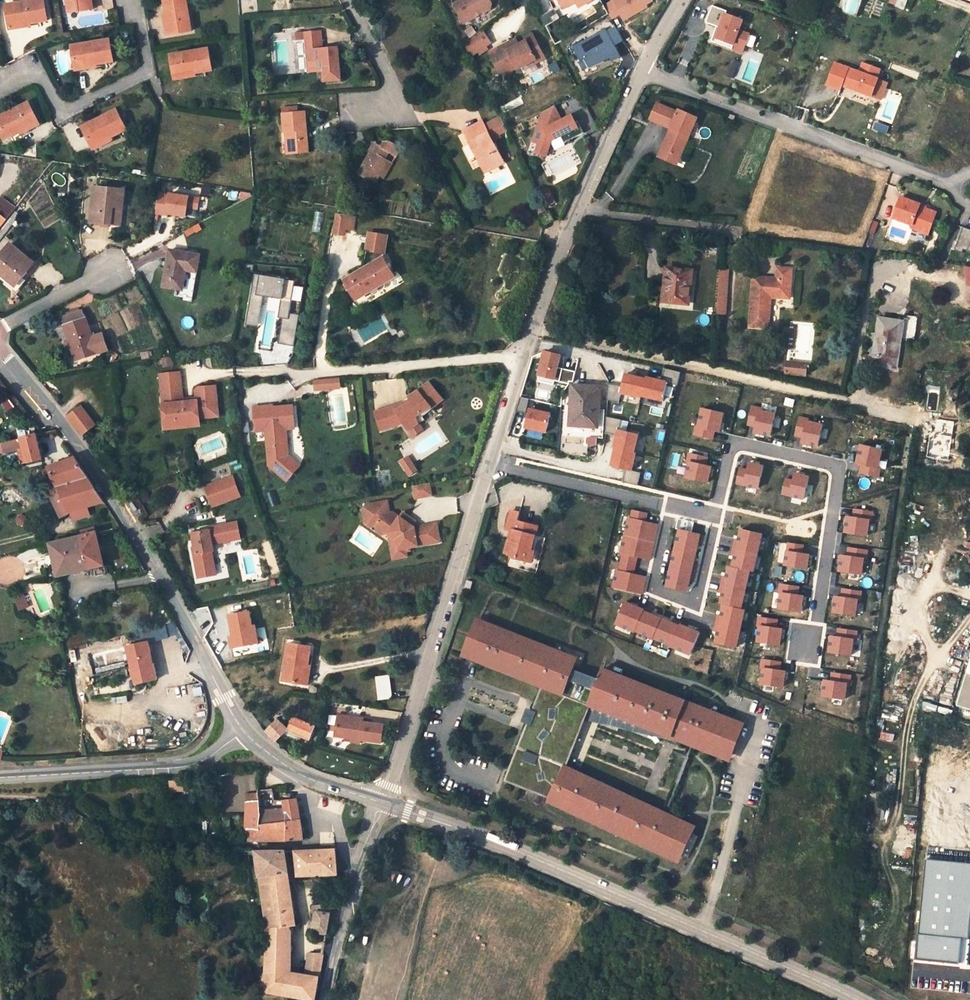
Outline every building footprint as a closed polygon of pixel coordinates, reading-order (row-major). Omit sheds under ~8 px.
[(42,19),(39,0),(20,0),(0,3),(3,22),(24,19),(24,22),(42,19)] [(85,6),(84,0),(64,0),(66,9),(85,6)] [(164,15),(167,15),(170,36),(188,33),(184,0),(163,0),(164,15)] [(445,5),(455,24),(480,11),(475,2),(479,0),(455,0),(445,5)] [(556,13),(559,11),(577,0),(548,0),(556,13)] [(559,11),(563,17),(591,0),(590,0),(583,0),(579,2),(578,0),(577,0),(559,11)] [(609,13),(602,0),(593,5),(601,18),(609,13)] [(602,0),(609,13),(614,22),(634,10),(632,8),(642,2),(640,0),(602,0)] [(703,35),(725,43),(726,38),(733,41),(737,39),(741,28),(731,24),(735,14),(718,8),(719,5),(706,0),(704,0),(698,16),(709,20),(712,22),(711,26),(707,25),(703,35)] [(534,19),(538,28),(550,22),(546,13),(534,19)] [(170,36),(167,15),(164,15),(160,16),(163,37),(170,36)] [(24,19),(3,22),(4,28),(24,25),(24,22),(24,19)] [(606,27),(597,32),(605,46),(614,41),(606,27)] [(460,39),(465,35),(461,29),(456,33),(460,39)] [(595,29),(562,49),(569,61),(573,59),(579,69),(597,58),(599,61),(610,54),(605,46),(597,32),(595,29)] [(336,81),(333,47),(317,49),(315,31),(290,34),(291,43),(300,42),(303,74),(317,73),(318,83),(336,81)] [(482,43),(474,31),(466,36),(467,37),(468,38),(463,42),(470,51),(482,43)] [(73,61),(93,57),(93,59),(111,56),(107,35),(69,42),(73,61)] [(515,41),(516,44),(510,47),(499,53),(496,47),(479,56),(487,70),(493,67),(495,71),(505,66),(507,71),(508,72),(526,63),(527,65),(536,60),(523,37),(515,41)] [(496,47),(499,53),(510,47),(507,41),(496,47)] [(303,74),(300,42),(291,43),(294,75),(303,74)] [(462,56),(470,51),(463,42),(458,45),(456,42),(454,44),(462,56)] [(192,73),(209,70),(206,48),(168,55),(172,74),(191,71),(192,73)] [(94,63),(93,59),(93,57),(73,61),(74,67),(94,63)] [(826,57),(818,80),(831,85),(833,80),(862,91),(872,64),(853,57),(850,65),(826,57)] [(493,67),(487,70),(492,79),(507,71),(505,66),(495,71),(493,67)] [(191,71),(172,74),(173,80),(192,76),(192,73),(191,71)] [(674,154),(691,113),(673,106),(672,108),(651,99),(645,113),(663,121),(662,123),(667,125),(665,128),(663,127),(655,146),(674,154)] [(37,123),(28,105),(0,117),(0,136),(3,141),(19,134),(18,131),(37,123)] [(112,108),(77,124),(85,141),(103,132),(105,134),(121,127),(112,108)] [(277,116),(279,132),(285,132),(286,136),(284,136),(285,155),(304,154),(300,113),(293,114),(292,108),(283,109),(283,115),(277,116)] [(535,114),(522,147),(527,149),(524,156),(534,160),(544,145),(554,140),(556,143),(574,134),(571,128),(569,129),(563,117),(553,122),(547,108),(535,114)] [(498,134),(491,121),(477,128),(475,124),(456,134),(478,177),(497,166),(485,143),(491,140),(490,138),(498,134)] [(39,128),(37,123),(18,131),(19,134),(21,137),(39,128)] [(105,134),(103,132),(85,141),(88,147),(107,138),(105,134)] [(354,175),(371,184),(377,175),(375,174),(382,162),(379,160),(384,152),(391,156),(395,148),(384,141),(378,142),(376,147),(368,144),(364,152),(366,153),(354,175)] [(671,160),(674,154),(655,146),(653,152),(671,160)] [(381,177),(388,165),(382,162),(375,174),(377,175),(381,177)] [(118,205),(120,191),(89,188),(86,224),(104,226),(107,204),(118,205)] [(891,190),(883,213),(903,220),(902,222),(919,228),(927,206),(911,200),(911,198),(891,190)] [(116,227),(118,205),(107,204),(104,226),(116,227)] [(348,231),(350,219),(333,216),(331,228),(341,230),(348,231)] [(544,226),(539,216),(530,221),(535,232),(544,226)] [(945,244),(953,247),(954,244),(969,249),(969,222),(968,221),(966,225),(954,221),(945,244)] [(340,236),(341,230),(331,228),(330,235),(340,236)] [(382,238),(364,234),(358,263),(361,264),(359,269),(357,271),(338,281),(348,301),(388,279),(377,259),(382,238)] [(28,266),(18,258),(19,257),(5,245),(0,252),(0,278),(11,287),(28,266)] [(158,288),(179,292),(182,272),(192,274),(195,256),(164,251),(158,288)] [(657,260),(653,295),(678,298),(681,263),(657,260)] [(765,270),(742,269),(738,319),(756,320),(759,291),(779,292),(781,261),(766,260),(765,270)] [(715,307),(718,261),(710,261),(707,306),(715,307)] [(969,267),(969,264),(955,262),(954,268),(956,281),(960,280),(959,269),(969,267)] [(969,267),(959,269),(960,280),(964,301),(969,300),(969,267)] [(901,334),(905,311),(892,310),(891,317),(867,314),(862,350),(861,358),(885,361),(886,353),(883,353),(885,335),(889,335),(889,332),(901,334)] [(87,340),(78,312),(58,319),(61,327),(59,328),(71,364),(104,353),(98,336),(87,340)] [(538,344),(531,373),(546,378),(547,373),(562,377),(562,374),(566,375),(568,365),(555,362),(554,367),(549,366),(551,360),(554,348),(538,344)] [(796,355),(776,353),(775,364),(795,366),(796,355)] [(658,360),(654,374),(659,375),(669,378),(673,364),(658,360)] [(615,380),(614,386),(634,391),(635,390),(638,373),(618,368),(615,380)] [(639,370),(638,373),(635,390),(653,395),(659,375),(654,374),(639,370)] [(211,419),(209,390),(192,391),(189,394),(190,403),(176,404),(174,375),(154,376),(157,422),(170,421),(170,428),(193,426),(192,421),(211,419)] [(615,380),(601,377),(600,393),(611,396),(614,386),(615,380)] [(593,381),(565,379),(562,418),(590,420),(593,381)] [(327,390),(327,380),(310,382),(311,391),(327,390)] [(334,380),(327,380),(327,390),(335,389),(334,380)] [(393,408),(371,415),(376,434),(400,427),(404,435),(415,429),(421,425),(419,421),(429,414),(440,405),(426,387),(415,396),(406,401),(407,405),(401,410),(398,407),(393,408)] [(522,391),(513,388),(508,403),(517,406),(518,406),(520,400),(522,391)] [(543,406),(523,401),(520,410),(518,419),(538,425),(543,406)] [(88,427),(74,408),(61,419),(74,437),(88,427)] [(267,408),(247,410),(248,430),(259,429),(259,433),(262,468),(280,483),(293,468),(279,456),(279,445),(276,445),(275,432),(288,431),(287,409),(272,410),(273,416),(268,416),(267,410),(267,408)] [(615,414),(598,409),(597,426),(609,429),(612,423),(615,414)] [(170,421),(157,422),(158,431),(193,428),(193,426),(170,428),(170,421)] [(631,428),(612,423),(609,429),(606,441),(608,442),(627,446),(631,428)] [(419,435),(415,429),(404,435),(408,441),(419,435)] [(0,443),(0,454),(15,451),(19,465),(37,461),(30,436),(0,443)] [(627,446),(608,442),(603,460),(619,463),(624,465),(629,447),(627,446)] [(68,460),(41,469),(42,471),(32,475),(43,498),(53,494),(62,515),(98,505),(92,495),(80,478),(68,460)] [(403,463),(395,467),(404,481),(411,477),(403,463)] [(624,465),(619,463),(615,476),(630,480),(633,467),(624,465)] [(226,478),(198,489),(206,509),(234,498),(226,478)] [(421,490),(411,492),(412,501),(423,499),(421,490)] [(62,515),(53,494),(43,498),(52,519),(62,515)] [(133,501),(129,504),(134,512),(138,510),(133,501)] [(381,516),(379,504),(357,507),(354,512),(356,525),(362,530),(367,529),(367,534),(373,539),(379,538),(380,544),(387,543),(389,554),(392,556),(397,555),(398,555),(400,552),(402,551),(402,550),(405,550),(405,551),(431,546),(428,529),(411,532),(409,534),(402,529),(397,525),(400,520),(394,516),(391,520),(384,515),(381,516)] [(496,521),(502,522),(496,544),(503,546),(503,544),(509,545),(508,551),(522,555),(524,545),(521,544),(527,520),(507,514),(510,506),(501,504),(496,521)] [(623,505),(622,514),(619,513),(612,549),(614,549),(610,566),(608,565),(604,583),(633,589),(637,571),(625,569),(629,552),(640,554),(647,519),(637,517),(639,508),(623,505)] [(406,524),(400,520),(397,525),(402,529),(406,524)] [(230,523),(210,527),(210,529),(202,531),(184,534),(187,547),(188,554),(186,555),(190,576),(195,578),(203,576),(207,573),(203,552),(206,552),(205,545),(233,540),(230,523)] [(730,524),(722,562),(718,561),(710,600),(712,600),(704,637),(727,642),(735,605),(733,604),(741,566),(744,567),(752,529),(730,524)] [(691,529),(669,525),(658,581),(679,586),(691,529)] [(75,538),(83,573),(98,570),(89,534),(75,538)] [(48,567),(51,580),(83,573),(75,538),(42,546),(45,557),(48,567)] [(398,560),(397,555),(392,556),(389,554),(387,543),(380,544),(383,563),(398,560)] [(36,559),(38,570),(48,567),(45,557),(36,559)] [(460,587),(463,578),(458,576),(455,585),(460,587)] [(779,585),(779,610),(802,610),(803,595),(798,595),(798,586),(779,585)] [(857,616),(861,591),(843,589),(841,597),(836,596),(833,612),(857,616)] [(635,604),(616,596),(606,619),(626,627),(626,626),(662,641),(661,642),(681,650),(690,626),(671,619),(670,620),(635,605),(635,604)] [(17,597),(8,601),(14,614),(22,610),(17,597)] [(227,614),(231,636),(227,636),(230,649),(258,643),(255,625),(251,626),(248,611),(227,614)] [(462,654),(476,617),(467,614),(454,651),(462,654)] [(726,712),(635,678),(634,682),(627,679),(628,675),(594,662),(590,674),(564,664),(568,652),(501,627),(500,631),(492,628),(494,624),(476,617),(462,654),(534,681),(499,775),(543,792),(541,796),(575,810),(577,806),(583,809),(581,814),(663,850),(665,846),(673,850),(685,822),(677,819),(679,814),(662,807),(659,811),(653,808),(655,804),(557,760),(575,712),(577,707),(655,729),(655,727),(682,737),(686,738),(712,748),(714,744),(722,747),(726,737),(718,734),(720,726),(729,730),(733,719),(724,716),(726,712)] [(759,621),(756,642),(780,645),(783,624),(759,621)] [(142,642),(167,636),(165,627),(140,633),(142,642)] [(283,681),(302,684),(306,665),(308,666),(311,646),(289,643),(283,681)] [(142,645),(120,650),(128,688),(151,683),(142,645)] [(302,684),(310,685),(314,648),(311,646),(308,666),(306,665),(302,684)] [(780,670),(781,661),(761,660),(760,684),(784,685),(785,670),(780,670)] [(380,699),(393,698),(391,675),(377,676),(380,699)] [(957,706),(969,710),(969,676),(965,675),(957,706)] [(194,688),(195,707),(203,707),(202,687),(194,688)] [(655,729),(577,707),(575,712),(654,730),(655,729)] [(722,752),(736,715),(726,712),(724,716),(733,719),(729,730),(720,726),(718,734),(726,737),(722,747),(714,744),(712,748),(722,752)] [(357,716),(340,714),(337,735),(345,736),(353,737),(353,741),(361,742),(361,740),(382,742),(386,724),(365,721),(365,720),(357,718),(357,716)] [(305,730),(301,728),(291,723),(285,721),(280,734),(270,724),(258,735),(267,746),(276,738),(291,745),(293,740),(302,745),(308,732),(305,730)] [(168,781),(168,792),(182,792),(182,781),(168,781)] [(261,808),(271,807),(269,789),(259,789),(261,808)] [(289,804),(271,807),(272,816),(254,818),(253,810),(237,811),(238,825),(238,835),(240,835),(250,835),(250,829),(293,823),(291,814),(289,804)] [(672,854),(688,819),(679,814),(677,819),(685,822),(673,850),(665,846),(663,850),(672,854)] [(250,835),(240,835),(240,844),(280,844),(296,844),(294,831),(293,823),(250,829),(250,835)] [(292,856),(293,871),(294,881),(333,880),(331,855),(292,856)] [(287,901),(283,872),(282,856),(251,857),(259,916),(270,914),(271,903),(287,901)] [(292,856),(282,856),(283,872),(293,871),(292,856)] [(969,918),(969,864),(925,860),(916,959),(959,963),(961,937),(968,937),(969,918)] [(261,934),(286,931),(291,930),(287,901),(271,903),(270,914),(259,916),(261,934)] [(312,922),(312,924),(323,926),(327,910),(310,912),(309,919),(310,919),(310,921),(312,922)] [(312,924),(310,933),(321,936),(323,926),(312,924)] [(286,931),(261,934),(262,936),(261,972),(283,973),(286,931)] [(303,955),(299,974),(313,975),(317,957),(303,955)] [(260,974),(259,996),(300,999),(308,999),(311,989),(313,975),(299,974),(283,973),(261,972),(260,974)]
